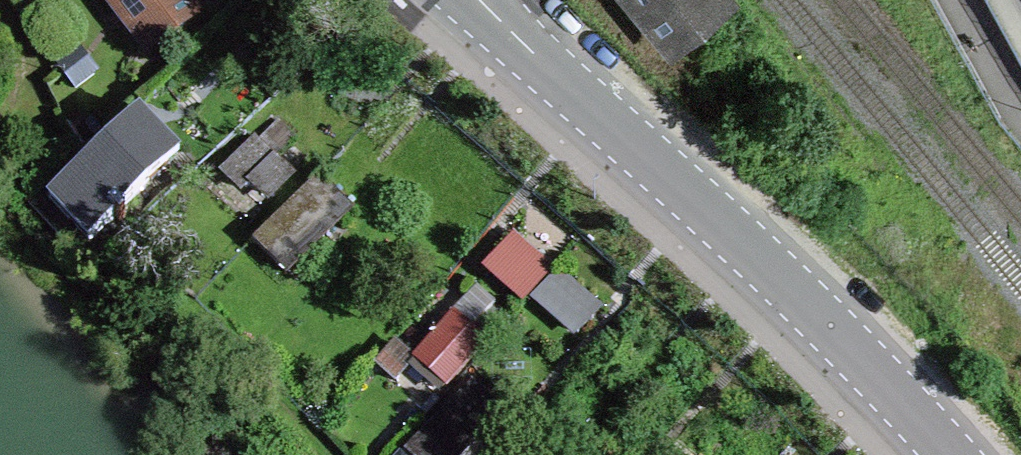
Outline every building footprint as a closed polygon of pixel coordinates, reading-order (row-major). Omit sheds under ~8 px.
[(149,51),(204,8),(198,0),(109,0),(149,51)] [(670,43),(721,0),(634,0),(670,43)] [(95,75),(77,51),(59,65),(78,88),(95,75)] [(140,112),(48,200),(89,243),(116,217),(120,222),(126,216),(121,211),(180,154),(140,112)] [(266,169),(276,159),(258,141),(248,151),(266,169)] [(245,148),(223,171),(244,191),(254,180),(271,196),(292,175),(276,159),(266,169),(248,151),(245,148)] [(354,208),(320,173),(267,226),(301,260),(354,208)] [(301,260),(267,226),(251,241),(285,275),(301,260)] [(556,269),(515,235),(480,277),(522,311),(556,269)] [(572,344),(604,307),(559,268),(527,306),(572,344)] [(466,301),(415,360),(448,389),(499,330),(466,301)] [(427,429),(454,454),(464,454),(503,411),(470,382),(427,429)] [(427,429),(405,453),(408,454),(454,454),(427,429)]
